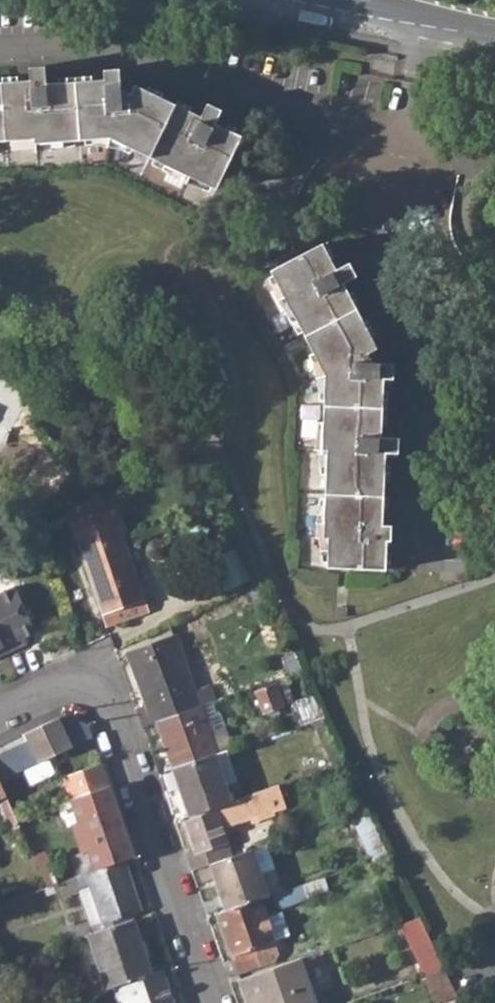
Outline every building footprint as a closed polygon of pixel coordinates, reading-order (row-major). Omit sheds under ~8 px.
[(34,139),(35,143),(109,138),(216,190),(241,137),(215,124),(221,110),(207,104),(201,117),(134,85),(129,94),(121,90),(119,69),(103,70),(104,79),(47,84),(45,67),(29,68),(29,80),(0,83),(0,141),(34,139)] [(394,363),(372,362),(368,353),(377,348),(343,284),(356,277),(348,262),(335,269),(322,243),(270,270),(324,375),(321,450),(326,450),(323,538),(327,539),(327,568),(385,570),(386,541),(390,541),(391,525),(382,525),(385,452),(397,454),(398,438),(381,437),(384,379),(393,379),(394,363)] [(111,504),(69,518),(82,553),(123,538),(111,504)] [(123,538),(129,558),(139,555),(132,535),(123,538)] [(129,558),(123,538),(82,553),(106,625),(148,611),(129,558)] [(211,563),(224,591),(246,580),(233,552),(211,563)] [(0,592),(0,640),(3,647),(6,653),(26,644),(23,637),(36,632),(14,586),(0,592)] [(264,586),(249,589),(257,607),(271,601),(264,586)] [(156,721),(199,706),(194,691),(174,635),(127,652),(141,691),(150,687),(155,702),(146,705),(152,723),(156,721)] [(290,675),(302,670),(300,665),(294,651),(282,657),(290,675)] [(214,684),(220,699),(227,696),(221,681),(214,684)] [(275,684),(255,692),(263,714),(283,706),(275,684)] [(194,691),(199,706),(213,701),(208,686),(194,691)] [(141,691),(146,705),(155,702),(150,687),(141,691)] [(293,705),(300,725),(313,720),(323,716),(315,696),(293,705)] [(199,706),(156,721),(172,769),(213,754),(216,753),(199,706)] [(313,720),(317,730),(328,725),(323,716),(313,720)] [(0,754),(0,763),(6,775),(23,768),(51,755),(67,748),(57,728),(0,754)] [(213,754),(172,769),(189,816),(214,807),(231,801),(213,754)] [(23,768),(27,776),(55,763),(51,755),(23,768)] [(71,798),(109,785),(102,763),(64,776),(71,798)] [(19,825),(0,782),(0,803),(11,828),(19,825)] [(109,785),(71,798),(95,869),(124,860),(129,858),(123,842),(128,841),(109,785)] [(253,822),(285,809),(277,785),(231,801),(214,807),(215,809),(185,821),(195,850),(185,853),(191,870),(210,864),(233,856),(221,827),(218,818),(249,809),(251,817),(253,822)] [(218,818),(221,827),(251,817),(249,809),(218,818)] [(367,809),(350,815),(372,862),(389,855),(367,809)] [(233,856),(210,864),(226,910),(260,898),(262,898),(269,895),(252,849),(233,856)] [(131,913),(141,910),(124,860),(95,869),(86,873),(55,884),(57,889),(59,897),(91,888),(105,929),(133,920),(131,913)] [(302,885),(306,897),(329,890),(324,877),(302,885)] [(45,887),(47,893),(57,889),(55,884),(45,887)] [(302,885),(272,894),(276,907),(306,897),(302,885)] [(226,910),(217,914),(237,973),(274,960),(278,953),(260,898),(226,910)] [(289,934),(282,912),(272,915),(279,937),(289,934)] [(402,922),(425,975),(444,968),(421,916),(402,922)] [(105,929),(88,935),(107,989),(115,986),(123,983),(152,973),(133,920),(105,929)] [(59,930),(63,943),(79,938),(74,924),(59,930)] [(1,950),(5,963),(15,960),(11,947),(1,950)] [(239,979),(248,1002),(325,1002),(321,992),(315,994),(302,957),(239,979)] [(425,975),(435,1002),(457,995),(444,968),(425,975)] [(123,983),(130,1002),(173,1002),(161,969),(152,973),(123,983)] [(121,1002),(130,1002),(123,983),(115,986),(121,1002)]
